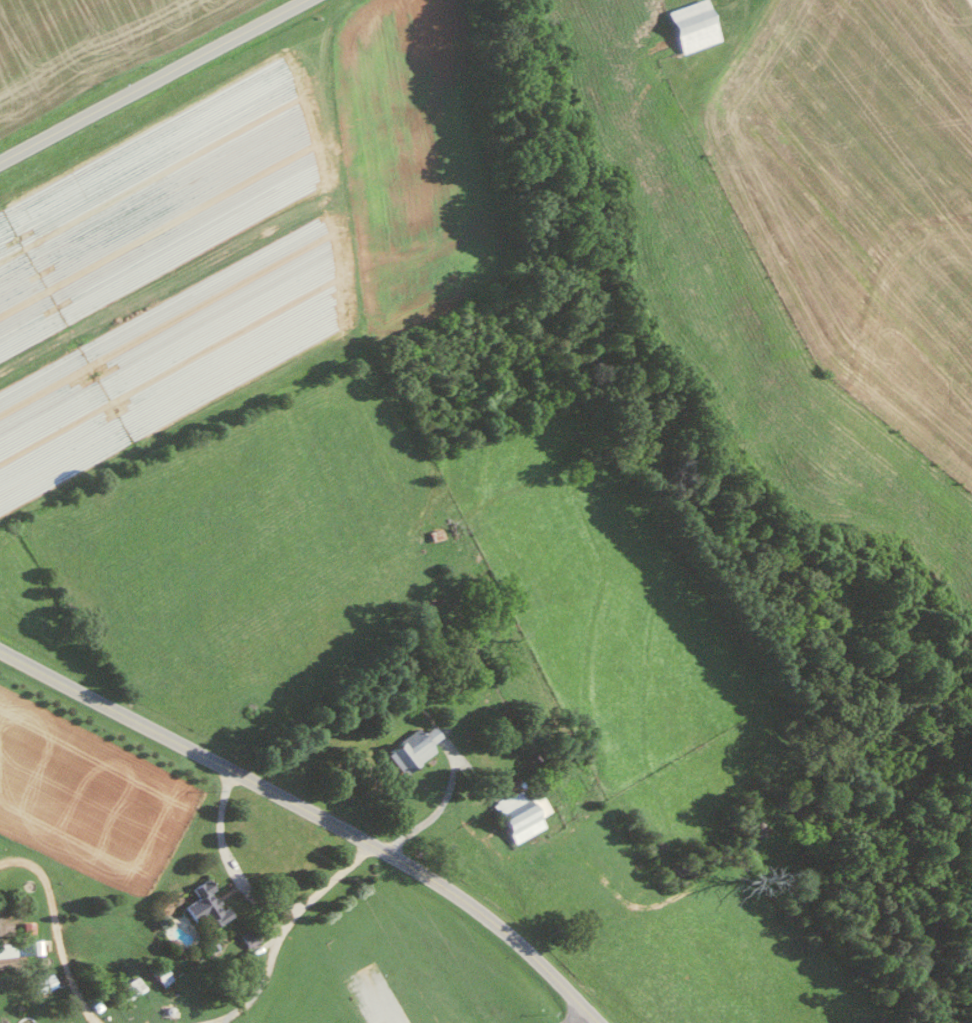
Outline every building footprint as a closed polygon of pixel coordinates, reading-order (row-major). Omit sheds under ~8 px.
[(717,40),(704,0),(694,0),(664,9),(678,52),(717,40)] [(421,730),(427,742),(438,737),(432,725),(421,730)] [(432,750),(414,727),(381,752),(398,775),(432,750)] [(542,828),(536,815),(546,810),(537,791),(525,797),(520,788),(490,803),(509,843),(542,828)] [(189,887),(195,898),(181,905),(189,920),(202,913),(210,927),(229,916),(223,906),(219,909),(209,891),(212,889),(205,877),(189,887)] [(171,978),(155,961),(146,969),(161,986),(171,978)] [(35,994),(54,985),(48,973),(29,981),(35,994)] [(110,991),(117,1004),(143,989),(136,976),(110,991)]
